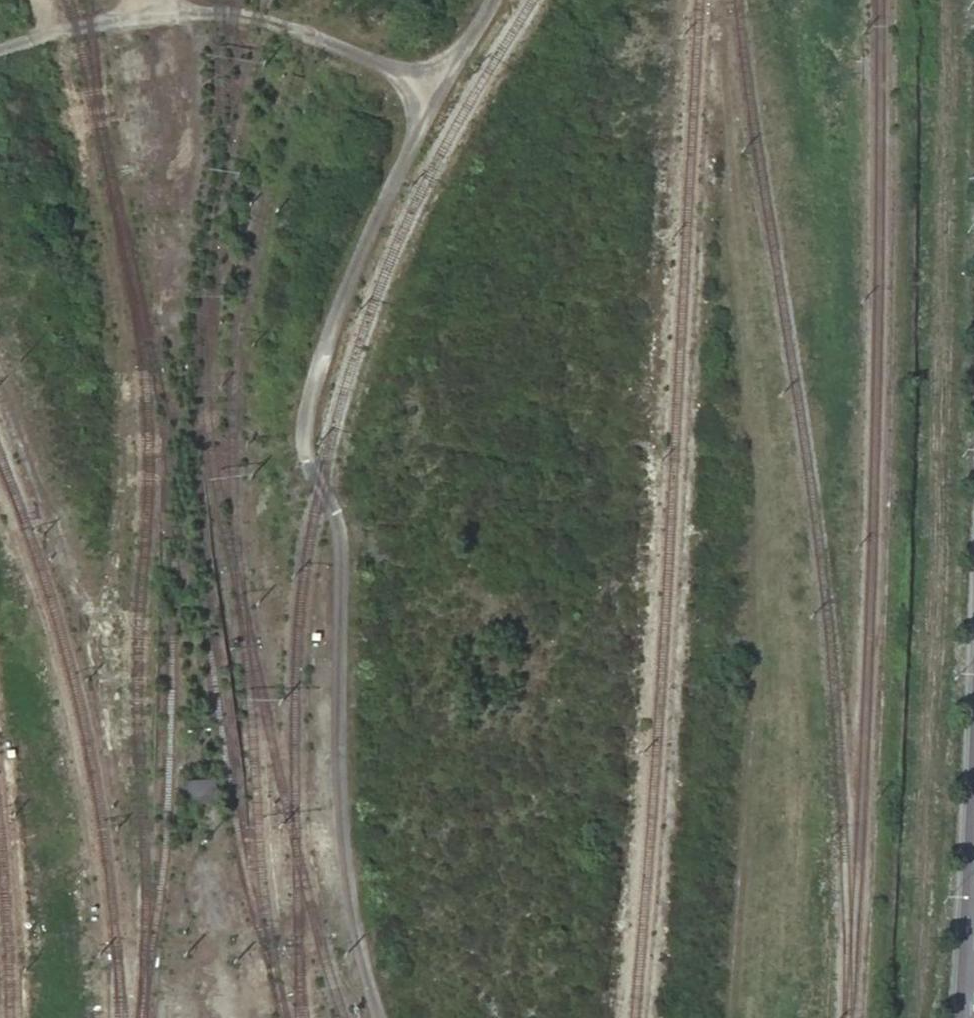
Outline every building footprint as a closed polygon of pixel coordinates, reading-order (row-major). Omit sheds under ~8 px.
[(215,806),(213,782),(180,783),(182,808),(215,806)]
